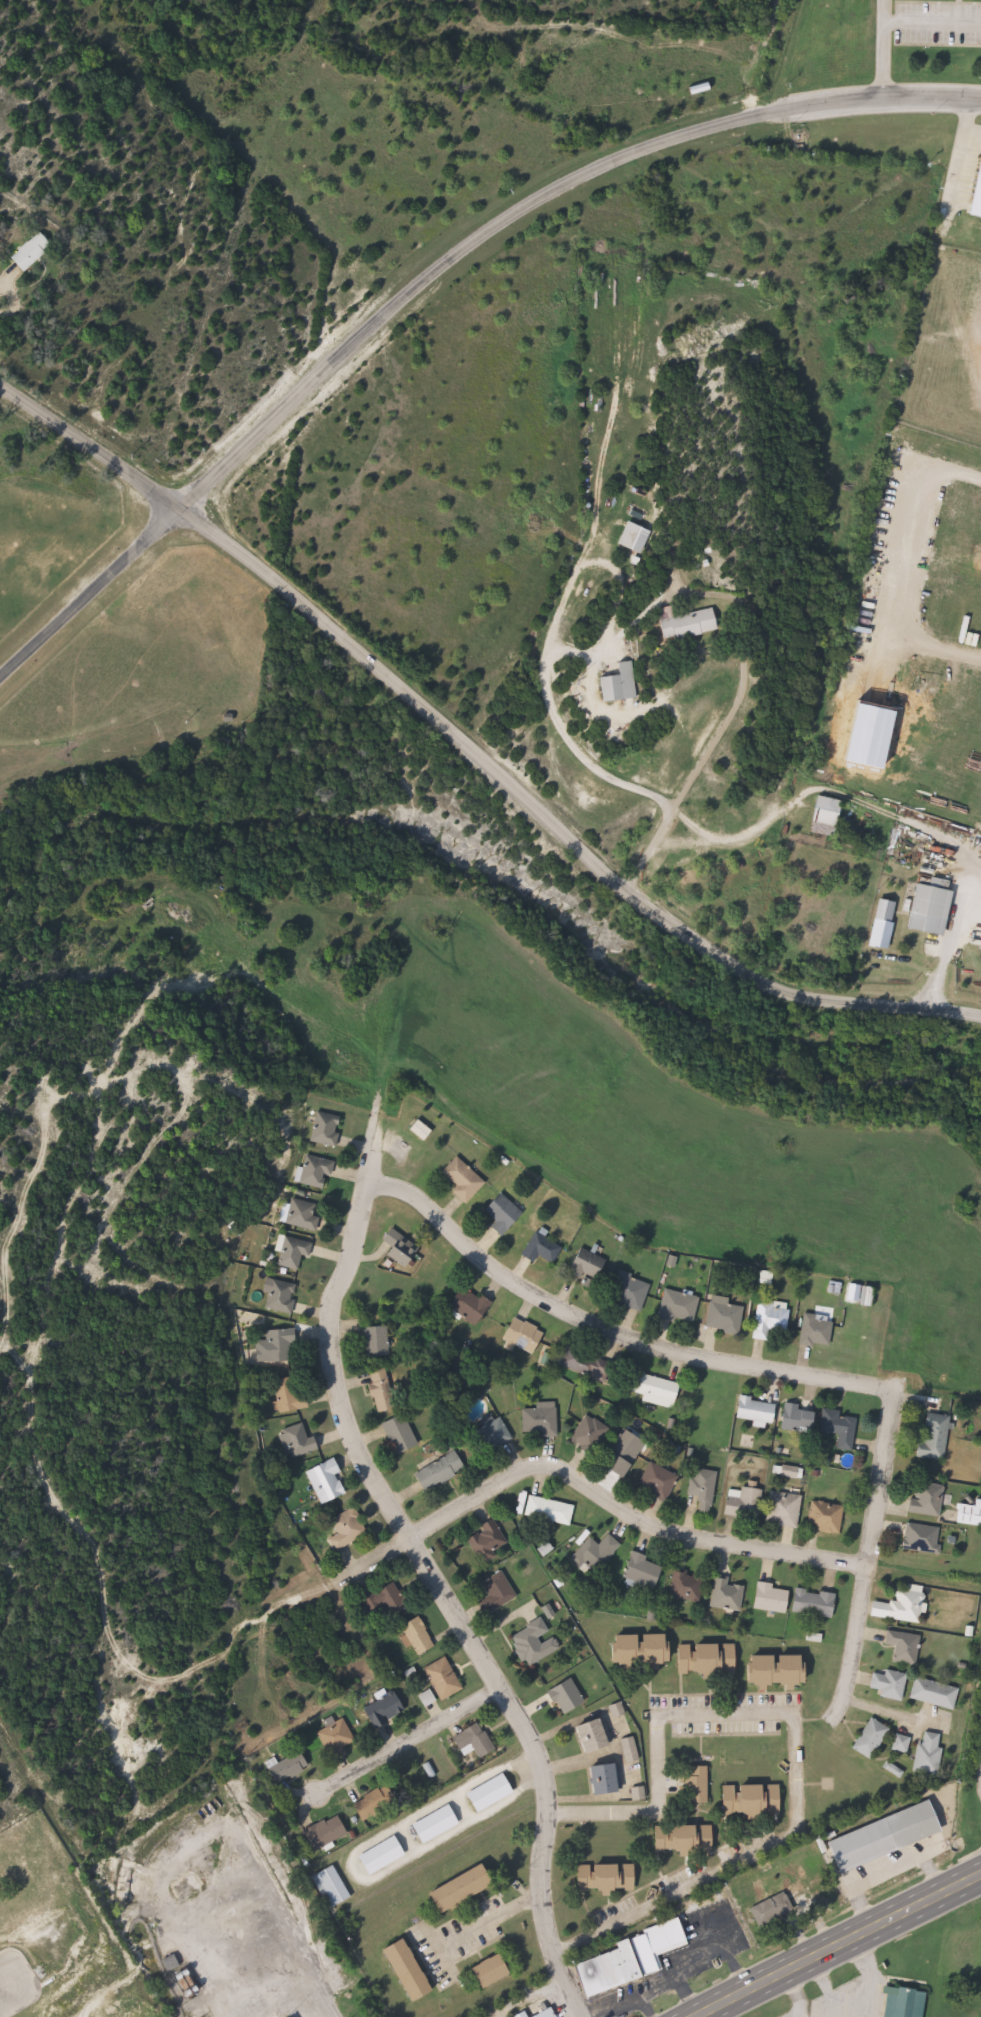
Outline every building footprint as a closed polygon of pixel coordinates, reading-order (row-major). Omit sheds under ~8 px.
[(15,258),(43,231),(57,245),(29,272),(15,258)] [(627,544),(637,521),(661,531),(651,554),(627,544)] [(729,607),(734,629),(679,641),(672,609),(688,606),(690,615),(729,607)] [(647,698),(614,701),(611,677),(632,675),(630,662),(643,661),(647,698)] [(838,836),(821,833),(822,827),(814,826),(820,796),(845,801),(838,836)] [(920,884),(958,890),(950,935),(913,930),(920,884)] [(901,903),(892,949),(873,946),(882,899),(901,903)] [(313,1143),(317,1112),(343,1116),(339,1146),(313,1143)] [(434,1132),(426,1141),(412,1129),(420,1120),(434,1132)] [(300,1181),(310,1154),(336,1163),(326,1191),(300,1181)] [(454,1192),(459,1187),(444,1173),(458,1157),(488,1183),(469,1205),(454,1192)] [(526,1214),(504,1236),(493,1225),(497,1221),(486,1211),(504,1193),(526,1214)] [(319,1232),(286,1224),(292,1198),(319,1204),(317,1216),(322,1217),(319,1232)] [(422,1255),(406,1271),(388,1253),(393,1248),(384,1239),(395,1228),(422,1255)] [(555,1264),(541,1255),(536,1264),(523,1256),(539,1230),(566,1247),(555,1264)] [(310,1257),(304,1256),(301,1270),(280,1265),(286,1237),(314,1243),(310,1257)] [(570,1271),(583,1248),(610,1262),(598,1286),(570,1271)] [(642,1313),(609,1300),(621,1271),(654,1284),(642,1313)] [(266,1308),(276,1279),(299,1287),(289,1316),(266,1308)] [(702,1297),(696,1327),(660,1319),(666,1290),(702,1297)] [(746,1308),(741,1336),(706,1329),(712,1301),(746,1308)] [(789,1332),(772,1329),(770,1342),(755,1339),(761,1303),(793,1309),(789,1332)] [(802,1346),(805,1315),(835,1317),(833,1348),(802,1346)] [(505,1339),(516,1318),(547,1334),(535,1355),(505,1339)] [(390,1357),(366,1357),(366,1328),(390,1328),(390,1357)] [(294,1330),(294,1363),(268,1363),(268,1330),(294,1330)] [(557,1362),(566,1346),(614,1372),(606,1388),(557,1362)] [(380,1414),(369,1374),(388,1369),(399,1409),(380,1414)] [(644,1402),(646,1396),(632,1393),(636,1374),(683,1384),(677,1410),(644,1402)] [(298,1396),(310,1394),(312,1409),(280,1414),(275,1382),(295,1379),(298,1396)] [(777,1425),(739,1419),(743,1398),(780,1404),(777,1425)] [(558,1438),(544,1438),(544,1434),(524,1434),(524,1410),(537,1410),(537,1404),(558,1404),(558,1438)] [(817,1434),(783,1428),(788,1405),(821,1412),(817,1434)] [(825,1412),(860,1416),(856,1451),(841,1450),(842,1435),(823,1433),(825,1412)] [(940,1460),(910,1458),(914,1413),(943,1416),(940,1460)] [(398,1456),(383,1425),(407,1414),(421,1445),(398,1456)] [(593,1456),(570,1442),(588,1415),(610,1429),(593,1456)] [(472,1429),(494,1419),(495,1422),(503,1418),(514,1440),(484,1455),(472,1429)] [(316,1451),(289,1460),(280,1432),(308,1423),(316,1451)] [(630,1479),(605,1468),(622,1429),(647,1440),(630,1479)] [(468,1468),(426,1493),(415,1475),(457,1450),(468,1468)] [(322,1505),(309,1471),(338,1460),(343,1474),(341,1474),(349,1496),(322,1505)] [(681,1477),(667,1502),(638,1487),(652,1462),(681,1477)] [(720,1472),(712,1513),(699,1510),(701,1498),(690,1496),(695,1468),(720,1472)] [(938,1485),(934,1516),(903,1512),(907,1481),(938,1485)] [(765,1491),(761,1521),(728,1516),(732,1486),(765,1491)] [(804,1496),(800,1528),(768,1524),(772,1492),(804,1496)] [(526,1516),(531,1496),(576,1506),(572,1526),(526,1516)] [(968,1507),(969,1499),(979,1501),(975,1526),(950,1522),(952,1505),(968,1507)] [(845,1533),(810,1532),(811,1502),(846,1504),(845,1533)] [(332,1521),(355,1507),(370,1534),(338,1552),(330,1539),(340,1534),(332,1521)] [(468,1538),(497,1520),(513,1545),(483,1563),(468,1538)] [(935,1527),(932,1553),(897,1549),(901,1522),(935,1527)] [(591,1537),(601,1546),(612,1535),(624,1546),(595,1577),(573,1557),(591,1537)] [(624,1577),(635,1551),(667,1565),(656,1591),(624,1577)] [(706,1576),(702,1602),(671,1597),(675,1571),(706,1576)] [(480,1602),(491,1597),(484,1582),(506,1572),(519,1600),(486,1615),(480,1602)] [(731,1584),(747,1587),(743,1612),(712,1607),(717,1576),(733,1579),(731,1584)] [(363,1599),(397,1583),(409,1610),(393,1618),(388,1608),(371,1616),(363,1599)] [(757,1609),(760,1584),(793,1588),(790,1613),(757,1609)] [(863,1617),(865,1600),(891,1604),(893,1589),(902,1590),(903,1585),(919,1587),(914,1623),(863,1617)] [(795,1613),(799,1589),(839,1595),(835,1619),(795,1613)] [(438,1646),(421,1657),(402,1626),(420,1616),(438,1646)] [(547,1620),(561,1652),(526,1667),(512,1635),(547,1620)] [(912,1667),(878,1662),(882,1631),(916,1636),(912,1667)] [(679,1675),(679,1666),(618,1666),(618,1636),(674,1636),(674,1645),(740,1645),(740,1675),(679,1675)] [(444,1702),(426,1670),(448,1657),(466,1689),(444,1702)] [(810,1657),(810,1689),(750,1688),(750,1657),(810,1657)] [(875,1697),(876,1690),(865,1688),(868,1673),(879,1676),(880,1670),(901,1674),(896,1701),(875,1697)] [(590,1702),(567,1719),(549,1695),(572,1678),(590,1702)] [(904,1699),(910,1678),(954,1688),(949,1710),(904,1699)] [(376,1729),(371,1715),(405,1701),(411,1715),(376,1729)] [(865,1760),(847,1748),(866,1718),(884,1730),(865,1760)] [(319,1733),(345,1719),(357,1744),(332,1758),(319,1733)] [(474,1747),(464,1754),(455,1739),(480,1722),(499,1750),(483,1761),(474,1747)] [(588,1757),(578,1728),(596,1722),(606,1750),(588,1757)] [(909,1771),(917,1731),(940,1736),(931,1776),(909,1771)] [(901,1753),(887,1749),(891,1734),(905,1738),(901,1753)] [(312,1770),(278,1785),(270,1767),(304,1752),(312,1770)] [(615,1795),(595,1797),(592,1768),(612,1766),(615,1795)] [(710,1768),(710,1804),(688,1804),(688,1768),(710,1768)] [(516,1792),(480,1814),(469,1796),(506,1774),(516,1792)] [(402,1805),(367,1824),(355,1804),(390,1784),(402,1805)] [(725,1786),(784,1786),(784,1816),(725,1816),(725,1786)] [(935,1834),(831,1874),(819,1842),(922,1801),(935,1834)] [(415,1825),(453,1807),(462,1825),(424,1844),(415,1825)] [(316,1853),(305,1833),(339,1815),(350,1834),(316,1853)] [(659,1854),(658,1827),(716,1826),(717,1853),(659,1854)] [(408,1855),(372,1876),(361,1858),(398,1837),(408,1855)] [(581,1864),(639,1864),(639,1890),(581,1890),(581,1864)] [(334,1910),(314,1879),(334,1866),(354,1897),(334,1910)] [(443,1913),(433,1892),(491,1866),(500,1887),(443,1913)] [(754,1908),(789,1893),(797,1912),(762,1927),(754,1908)] [(580,1964),(624,1950),(621,1940),(683,1920),(690,1944),(659,1954),(665,1972),(590,1996),(580,1964)] [(392,1947),(413,1938),(437,1993),(416,2002),(392,1947)] [(517,1973),(490,1988),(478,1968),(505,1952),(517,1973)] [(168,1971),(164,1960),(178,1956),(181,1967),(168,1971)] [(920,1993),(917,2016),(877,2016),(881,1987),(920,1993)] [(555,2007),(560,2016),(537,2016),(555,2007)]
